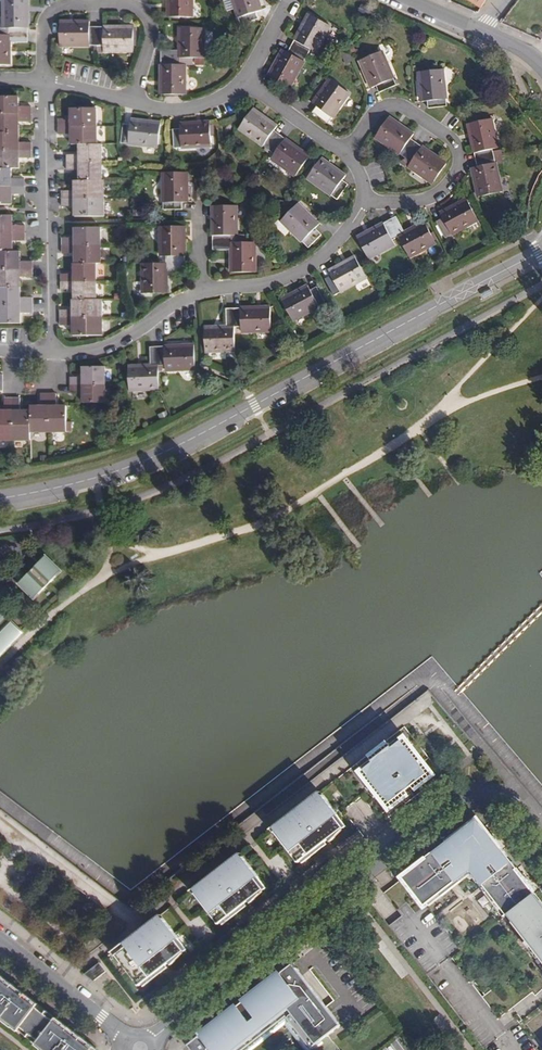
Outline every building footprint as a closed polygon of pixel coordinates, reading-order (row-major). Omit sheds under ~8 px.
[(27,36),(26,0),(3,0),(3,29),(8,29),(8,36),(27,36)] [(168,17),(192,18),(193,0),(168,0),(168,17)] [(258,0),(232,0),(241,25),(259,19),(257,13),(261,11),(258,0)] [(308,56),(313,58),(330,27),(310,15),(292,47),(308,56)] [(96,46),(97,28),(89,28),(89,22),(60,22),(60,46),(96,46)] [(133,28),(97,28),(96,46),(96,52),(133,51),(133,28)] [(161,58),(193,59),(203,59),(204,28),(179,28),(179,51),(161,51),(161,58)] [(27,36),(8,36),(0,36),(0,66),(9,65),(8,42),(27,42),(27,36)] [(290,88),(308,56),(292,47),(288,53),(283,51),(269,77),(290,88)] [(398,86),(383,52),(361,61),(373,89),(378,87),(381,93),(398,86)] [(194,64),(193,59),(161,58),(162,95),(185,95),(185,65),(194,64)] [(448,107),(444,70),(420,73),(424,102),(429,102),(429,109),(448,107)] [(351,94),(331,80),(314,105),(318,108),(314,114),(328,125),(351,94)] [(30,116),(30,108),(17,108),(17,98),(0,98),(0,116),(30,116)] [(58,121),(58,129),(96,129),(96,110),(70,110),(70,120),(58,121)] [(239,130),(269,151),(280,136),(275,132),(278,128),(253,110),(239,130)] [(18,134),(17,124),(30,123),(30,116),(0,116),(0,134),(18,134)] [(407,159),(417,145),(411,140),(414,135),(390,119),(377,138),(407,159)] [(469,124),(477,161),(495,157),(494,150),(499,149),(493,120),(469,124)] [(161,124),(132,121),(131,126),(124,126),(121,144),(157,148),(161,124)] [(211,147),(210,123),(180,125),(180,131),(172,132),(174,150),(211,147)] [(71,147),(78,147),(97,147),(96,129),(58,129),(58,136),(70,136),(71,147)] [(31,152),(30,144),(18,144),(18,134),(0,134),(0,152),(31,152)] [(280,136),(269,151),(274,155),(271,160),(296,177),(310,158),(280,136)] [(448,166),(417,145),(407,159),(413,163),(410,168),(434,185),(448,166)] [(66,158),(66,166),(100,166),(100,147),(97,147),(78,147),(78,158),(66,158)] [(11,170),(18,170),(18,160),(31,159),(31,152),(0,152),(0,170),(11,170)] [(495,157),(477,161),(478,167),(472,169),(479,198),(502,193),(495,157)] [(346,178),(322,160),(308,180),(338,201),(349,187),(343,183),(346,178)] [(100,166),(66,166),(66,174),(78,174),(78,183),(101,183),(100,166)] [(23,188),(23,180),(11,180),(11,170),(0,170),(0,188),(23,188)] [(188,204),(186,174),(163,174),(163,211),(182,211),(182,204),(188,204)] [(101,183),(78,183),(73,183),(73,194),(61,194),(61,201),(103,201),(103,183),(101,183)] [(11,205),(11,196),(23,196),(23,188),(0,188),(0,205),(11,205)] [(103,201),(61,201),(61,209),(73,209),(73,218),(103,218),(103,201)] [(479,222),(468,202),(442,216),(445,220),(438,224),(447,240),(479,222)] [(320,226),(299,206),(282,222),(308,248),(322,235),(316,229),(320,226)] [(212,208),(213,245),(231,244),(231,237),(237,237),(236,208),(212,208)] [(23,235),(23,227),(11,227),(10,217),(0,217),(0,235),(23,235)] [(390,222),(399,240),(411,261),(437,246),(426,225),(406,236),(396,219),(390,222)] [(394,243),(399,240),(390,222),(358,240),(370,262),(396,247),(394,243)] [(166,259),(167,266),(185,265),(184,228),(160,229),(160,259),(166,259)] [(61,240),(61,248),(99,248),(99,229),(74,229),(74,240),(61,240)] [(11,253),(11,243),(23,242),(23,235),(0,235),(0,253),(11,253)] [(231,244),(213,245),(213,252),(230,252),(231,275),(256,274),(255,244),(231,244)] [(74,265),(95,265),(100,265),(99,248),(61,248),(61,256),(74,256),(74,265)] [(31,271),(31,263),(18,263),(18,253),(11,253),(0,253),(0,271),(31,271)] [(368,281),(356,260),(329,274),(332,279),(326,282),(335,298),(368,281)] [(60,276),(60,284),(95,284),(95,265),(74,265),(72,265),(73,275),(60,276)] [(185,265),(167,266),(143,266),(142,296),(167,295),(166,273),(185,272),(185,265)] [(19,289),(18,279),(32,278),(31,271),(0,271),(0,289),(19,289)] [(72,291),(73,302),(96,302),(95,284),(60,284),(60,292),(72,291)] [(311,293),(308,288),(282,302),(294,323),(326,306),(318,289),(311,293)] [(32,307),(32,299),(19,299),(19,289),(0,289),(0,308),(32,307)] [(59,313),(59,320),(102,320),(101,301),(96,302),(73,302),(71,302),(71,312),(59,313)] [(32,307),(0,308),(0,326),(19,326),(18,316),(32,316),(32,307)] [(233,311),(234,330),(241,330),(241,335),(271,334),(270,310),(233,311)] [(234,354),(234,330),(233,311),(226,311),(227,330),(204,331),(205,355),(234,354)] [(102,320),(59,320),(59,329),(71,328),(71,338),(102,338),(102,320)] [(157,350),(158,368),(165,368),(165,373),(195,372),(194,348),(157,350)] [(159,392),(158,368),(157,350),(150,350),(150,368),(128,369),(129,393),(159,392)] [(70,388),(104,388),(104,369),(81,370),(81,380),(70,381),(70,388)] [(105,405),(104,388),(70,388),(70,395),(82,396),(82,405),(105,405)] [(29,415),(29,435),(47,435),(47,397),(39,397),(39,410),(29,410),(29,415)] [(47,397),(47,435),(66,435),(65,409),(56,409),(55,397),(47,397)] [(11,443),(11,402),(3,402),(3,414),(0,414),(0,443),(11,443)] [(19,402),(11,402),(11,443),(29,443),(29,435),(29,415),(19,414),(19,402)] [(61,571),(46,556),(39,562),(38,563),(38,564),(39,565),(27,576),(26,575),(25,577),(18,584),(34,598),(61,571)] [(38,564),(38,563),(37,563),(34,565),(29,569),(25,577),(26,575),(27,576),(39,565),(38,564)] [(0,610),(0,624),(12,635),(0,647),(0,657),(23,633),(0,610)] [(12,635),(0,624),(0,647),(12,635)] [(401,740),(399,737),(391,745),(393,748),(401,740)] [(390,809),(393,807),(402,799),(421,784),(433,775),(404,738),(401,740),(393,748),(391,745),(389,743),(385,745),(373,755),(370,758),(371,759),(373,762),(364,770),(361,772),(390,809)] [(373,755),(385,745),(383,742),(371,752),(373,755)] [(373,762),(371,759),(362,767),(364,770),(373,762)] [(425,789),(421,784),(402,799),(406,803),(425,789)] [(322,795),(319,792),(309,800),(311,803),(322,795)] [(337,815),(322,795),(311,803),(309,800),(282,820),(285,824),(274,832),(286,847),(298,863),(301,861),(325,842),(328,839),(330,842),(343,830),(342,829),(344,828),(335,817),(337,815)] [(346,826),(337,815),(335,817),(344,828),(346,826)] [(507,914),(508,914),(532,895),(535,893),(507,858),(479,819),(410,872),(416,893),(426,905),(428,903),(440,894),(442,897),(452,889),(450,886),(451,884),(451,883),(454,881),(455,882),(456,882),(458,884),(462,881),(460,879),(467,873),(468,870),(475,871),(475,874),(481,880),(478,883),(481,887),(484,885),(485,886),(487,886),(489,888),(488,890),(488,891),(486,893),(494,903),(496,901),(507,914)] [(285,824),(282,820),(270,830),(273,833),(274,832),(285,824)] [(327,844),(325,842),(301,861),(303,863),(327,844)] [(243,856),(240,853),(229,861),(232,865),(243,856)] [(258,877),(243,856),(232,865),(229,861),(204,882),(206,885),(195,894),(206,908),(219,924),(221,922),(245,903),(249,901),(251,903),(264,892),(263,891),(264,890),(256,879),(258,877)] [(475,871),(468,870),(467,873),(460,879),(462,881),(471,874),(478,883),(481,880),(475,874),(475,871)] [(416,893),(410,872),(404,878),(416,893)] [(266,888),(258,877),(256,879),(264,890),(266,888)] [(455,882),(454,881),(451,883),(451,884),(450,886),(452,889),(458,884),(456,882),(455,882)] [(206,885),(204,882),(191,891),(193,895),(195,894),(206,885)] [(442,897),(440,894),(428,903),(430,906),(442,897)] [(538,902),(532,895),(508,914),(513,920),(524,935),(528,939),(539,955),(541,958),(541,908),(538,902)] [(507,914),(496,901),(494,903),(504,917),(507,914)] [(248,906),(245,903),(221,922),(224,925),(248,906)] [(164,918),(161,915),(150,923),(153,926),(164,918)] [(185,951),(179,944),(177,940),(179,938),(164,918),(153,926),(150,923),(124,943),(127,947),(116,955),(127,970),(139,985),(142,983),(166,965),(169,963),(172,965),(184,953),(183,952),(185,951)] [(524,935),(513,920),(511,922),(522,936),(524,935)] [(187,949),(186,948),(179,938),(177,940),(179,944),(185,951),(187,949)] [(528,939),(525,941),(537,956),(539,955),(528,939)] [(127,947),(124,943),(112,953),(114,956),(116,955),(127,947)] [(106,971),(99,962),(88,971),(95,980),(106,971)] [(168,967),(166,965),(142,983),(144,985),(168,967)] [(289,966),(258,990),(245,1000),(247,1002),(238,1010),(236,1007),(191,1041),(194,1045),(190,1048),(192,1049),(248,1049),(288,1019),(310,1047),(321,1039),(340,1025),(296,967),(292,970),(289,966)] [(95,980),(88,971),(85,973),(94,981),(95,980)] [(83,1037),(75,1030),(69,1026),(56,1016),(54,1019),(37,1006),(39,1004),(27,994),(21,989),(0,974),(0,1018),(1,1019),(2,1018),(4,1015),(7,1017),(5,1020),(19,1030),(19,1029),(21,1027),(39,1039),(37,1042),(36,1044),(44,1049),(52,1049),(54,1046),(57,1048),(56,1049),(71,1049),(83,1037)] [(29,992),(23,986),(21,989),(27,994),(29,992)] [(240,1003),(236,1007),(238,1010),(247,1002),(245,1000),(240,1003)] [(56,1016),(39,1004),(37,1006),(54,1019),(56,1016)] [(287,1025),(307,1049),(314,1049),(324,1043),(321,1039),(310,1047),(288,1019),(248,1049),(254,1049),(287,1025)] [(39,1039),(21,1027),(19,1029),(37,1042),(39,1039)] [(71,1049),(94,1049),(96,1047),(83,1037),(71,1049)]
